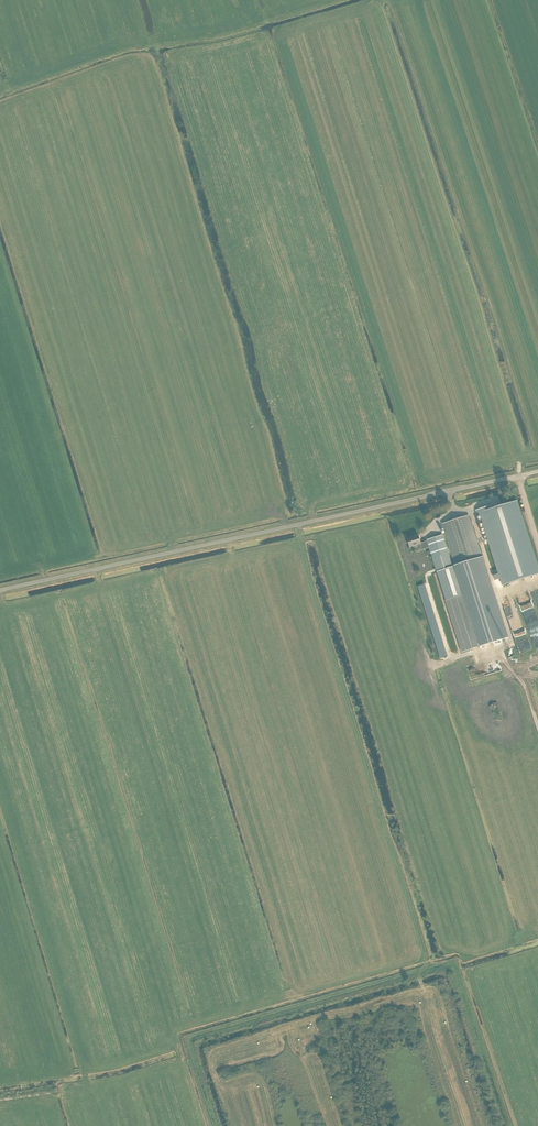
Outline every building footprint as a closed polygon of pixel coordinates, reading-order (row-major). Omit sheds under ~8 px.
[(491,505),(475,510),(477,516),(480,515),(503,585),(537,574),(537,569),(516,501),(492,509),(491,505)] [(460,583),(487,574),(469,515),(442,524),(460,583)] [(414,537),(413,534),(402,538),(404,544),(408,543),(409,547),(418,544),(420,550),(429,547),(462,652),(478,646),(442,535),(426,540),(426,541),(421,543),(418,536),(414,537)]
